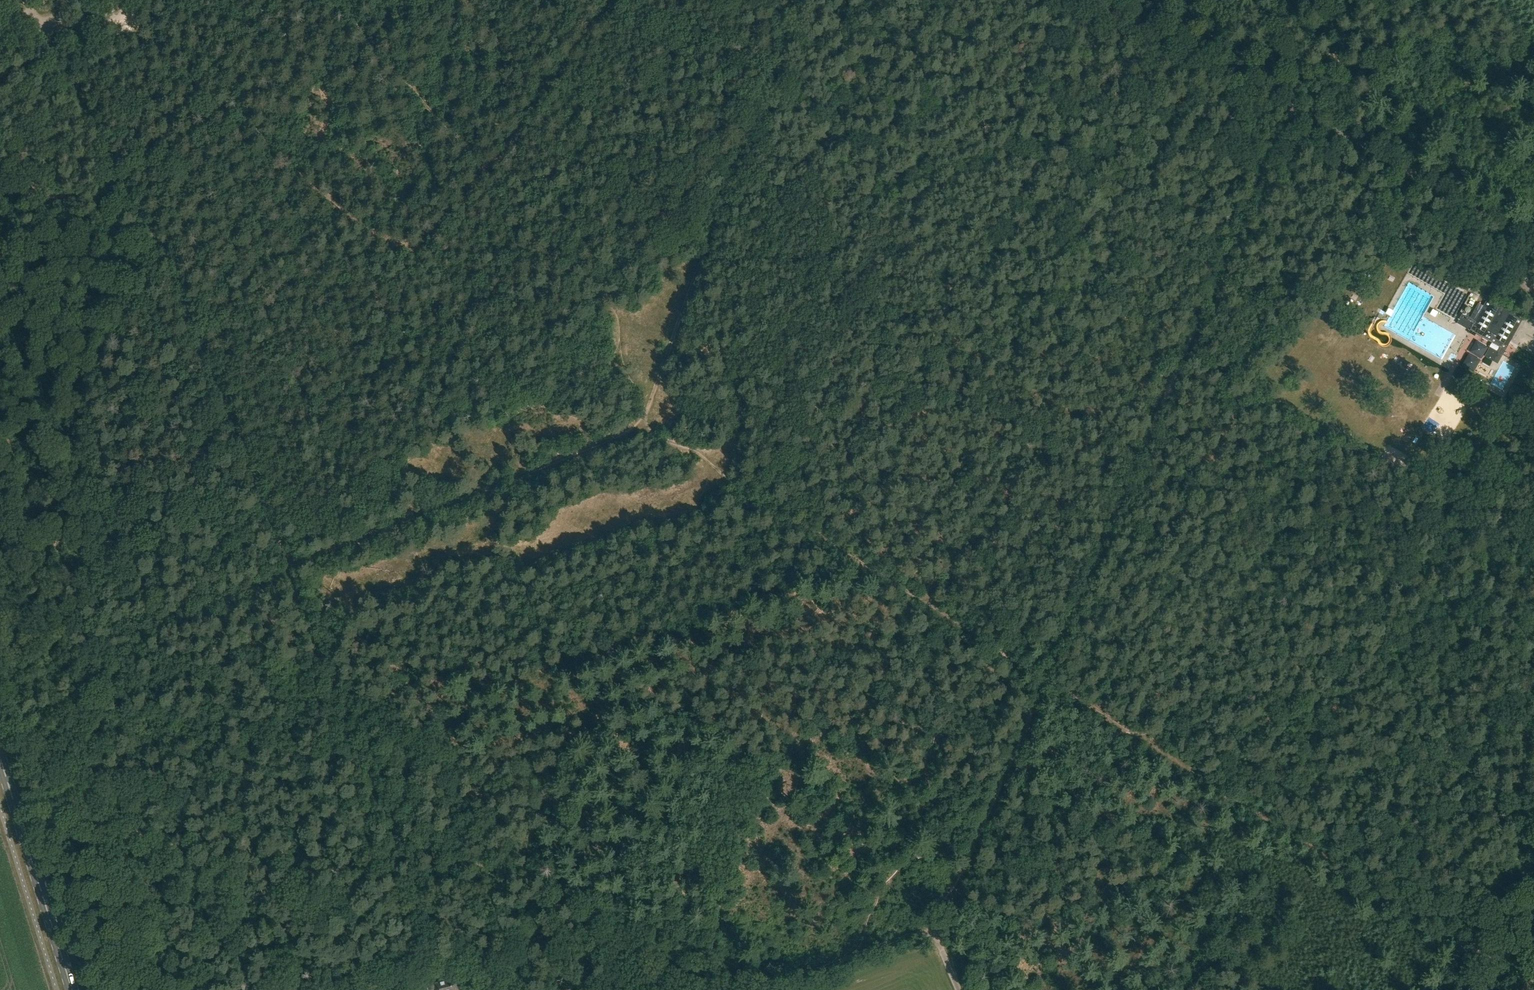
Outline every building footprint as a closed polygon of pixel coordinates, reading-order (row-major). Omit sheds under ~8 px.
[(1470,286),(1463,283),(1461,287),(1467,291),(1470,286)] [(1523,320),(1487,300),(1475,321),(1462,314),(1457,323),(1470,330),(1468,333),(1475,336),(1476,334),(1499,347),(1497,350),(1490,347),(1485,356),(1498,363),(1523,320)] [(1511,344),(1505,355),(1513,359),(1519,348),(1511,344)] [(456,978),(436,983),(435,981),(427,983),(429,989),(430,989),(436,988),(437,989),(459,989),(456,978)]
